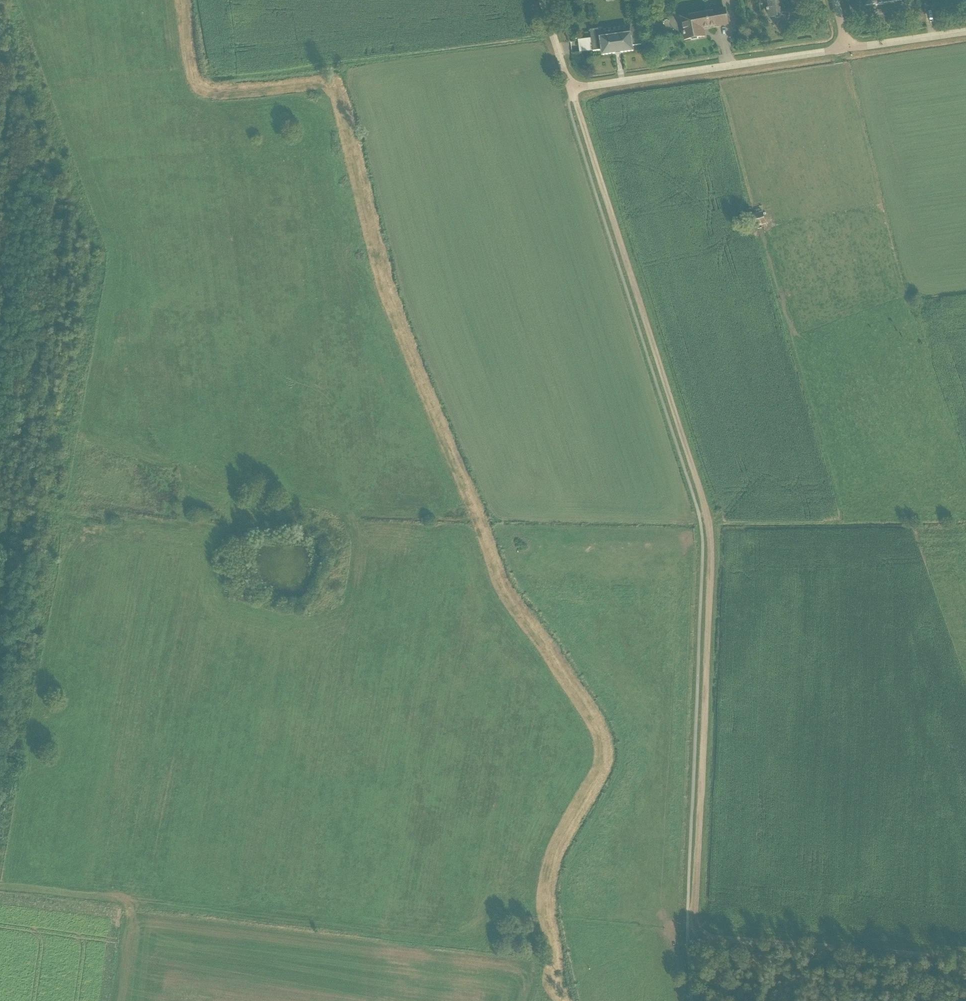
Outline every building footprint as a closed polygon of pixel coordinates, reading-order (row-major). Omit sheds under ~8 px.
[(781,0),(759,0),(760,6),(768,5),(770,18),(786,16),(785,8),(782,8),(781,0)] [(725,9),(681,17),(684,41),(704,38),(703,30),(727,25),(725,9)] [(641,46),(639,25),(631,25),(630,34),(627,34),(627,32),(603,35),(604,38),(601,38),(598,30),(590,31),(593,52),(602,51),(603,56),(633,52),(632,47),(641,46)] [(766,226),(761,211),(748,216),(751,230),(766,226)]
